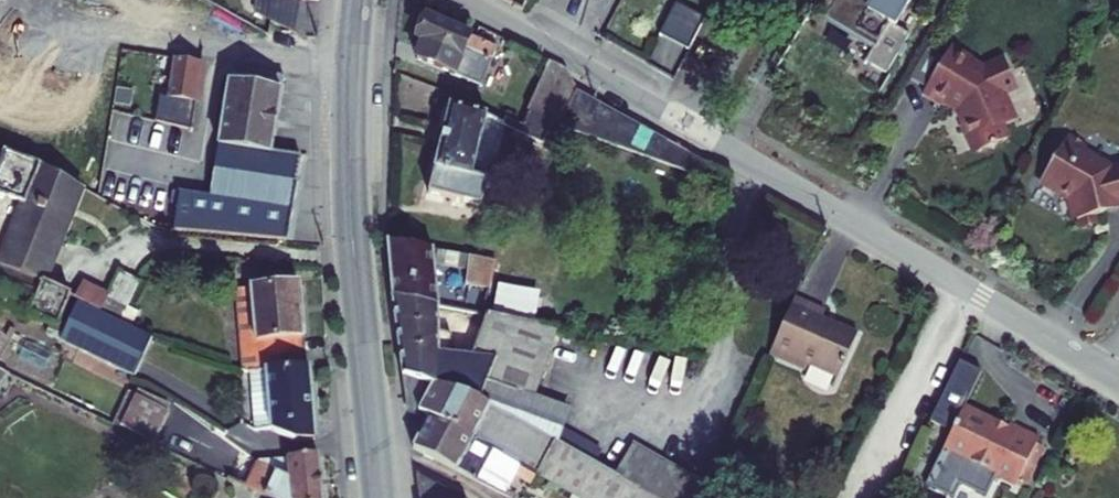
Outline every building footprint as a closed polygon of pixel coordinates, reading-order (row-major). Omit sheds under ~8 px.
[(297,37),(301,0),(273,0),(270,24),(297,37)] [(873,13),(852,1),(853,0),(830,0),(821,14),(832,20),(829,25),(877,54),(869,68),(890,80),(901,61),(905,63),(911,52),(907,51),(913,41),(899,33),(918,1),(922,3),(924,0),(880,0),(873,13)] [(183,24),(167,21),(161,60),(174,62),(168,101),(159,99),(153,125),(190,130),(201,66),(205,36),(182,32),(183,24)] [(423,44),(417,55),(415,61),(479,90),(496,51),(427,21),(417,41),(423,44)] [(413,53),(417,55),(423,44),(417,41),(413,53)] [(945,64),(929,94),(926,100),(946,111),(949,107),(961,114),(968,129),(965,131),(976,153),(984,156),(994,151),(998,153),(1000,148),(1012,142),(1006,130),(1018,124),(1004,96),(1018,89),(1006,64),(986,74),(972,66),(973,63),(953,51),(945,64)] [(541,80),(550,64),(528,54),(520,69),(532,76),(541,80)] [(551,125),(557,127),(575,93),(564,71),(550,64),(541,80),(535,93),(526,111),(528,113),(520,128),(505,121),(502,127),(542,146),(551,125)] [(172,232),(285,243),(300,158),(272,153),(283,79),(240,71),(238,85),(228,84),(209,198),(173,193),(172,201),(177,202),(172,232)] [(535,93),(541,80),(532,76),(526,88),(535,93)] [(718,192),(728,179),(575,93),(557,127),(694,178),(718,192)] [(506,134),(502,127),(482,116),(449,108),(427,196),(480,209),(488,181),(495,177),(506,134)] [(1070,200),(1075,222),(1076,222),(1078,230),(1096,225),(1094,218),(1102,216),(1101,210),(1118,206),(1118,171),(1108,174),(1108,172),(1105,171),(1100,172),(1099,167),(1081,157),(1085,150),(1066,139),(1041,183),(1070,200)] [(47,325),(56,329),(70,297),(44,285),(81,190),(41,167),(4,154),(0,165),(0,306),(47,325)] [(387,243),(391,300),(437,309),(434,267),(469,271),(471,258),(387,243)] [(490,291),(495,262),(471,258),(469,271),(468,289),(490,291)] [(126,308),(138,283),(117,273),(106,295),(105,299),(126,308)] [(71,303),(75,306),(98,316),(105,299),(106,295),(80,283),(71,303)] [(247,373),(306,369),(304,351),(298,284),(235,289),(240,356),(241,371),(247,373)] [(136,314),(126,308),(105,299),(98,316),(127,331),(136,314)] [(471,400),(592,467),(600,455),(577,441),(576,442),(559,433),(566,412),(532,400),(551,343),(555,330),(484,316),(471,359),(448,356),(450,338),(438,336),(437,309),(391,300),(401,378),(471,400)] [(798,303),(793,301),(768,357),(776,361),(798,303)] [(776,361),(803,373),(808,367),(836,380),(855,337),(820,322),(823,313),(798,303),(776,361)] [(64,332),(58,342),(94,359),(132,377),(142,357),(148,341),(127,331),(98,316),(75,306),(64,332)] [(43,334),(58,342),(64,332),(56,329),(47,325),(43,334)] [(570,347),(573,333),(555,330),(551,343),(570,347)] [(148,341),(142,357),(147,359),(155,343),(148,341)] [(155,343),(147,359),(146,363),(164,370),(172,349),(155,343)] [(1038,441),(1009,427),(1004,438),(989,430),(991,425),(961,410),(978,375),(955,364),(925,424),(948,435),(921,490),(938,497),(950,497),(955,488),(975,497),(983,497),(993,478),(1015,489),(1038,441)] [(313,439),(306,369),(247,373),(253,429),(271,428),(291,441),(313,439)] [(613,479),(592,467),(471,400),(401,378),(405,406),(519,467),(574,497),(646,497),(613,479)] [(133,396),(166,412),(169,406),(136,391),(133,396)] [(153,441),(166,412),(133,396),(127,394),(119,410),(124,414),(119,427),(153,441)] [(502,497),(519,467),(405,406),(406,414),(426,425),(411,450),(502,497)] [(113,423),(119,427),(124,414),(119,410),(113,423)] [(646,497),(696,497),(702,487),(632,448),(613,479),(646,497)] [(317,456),(256,464),(245,489),(262,497),(321,497),(317,456)] [(415,475),(418,497),(460,497),(415,475)]
